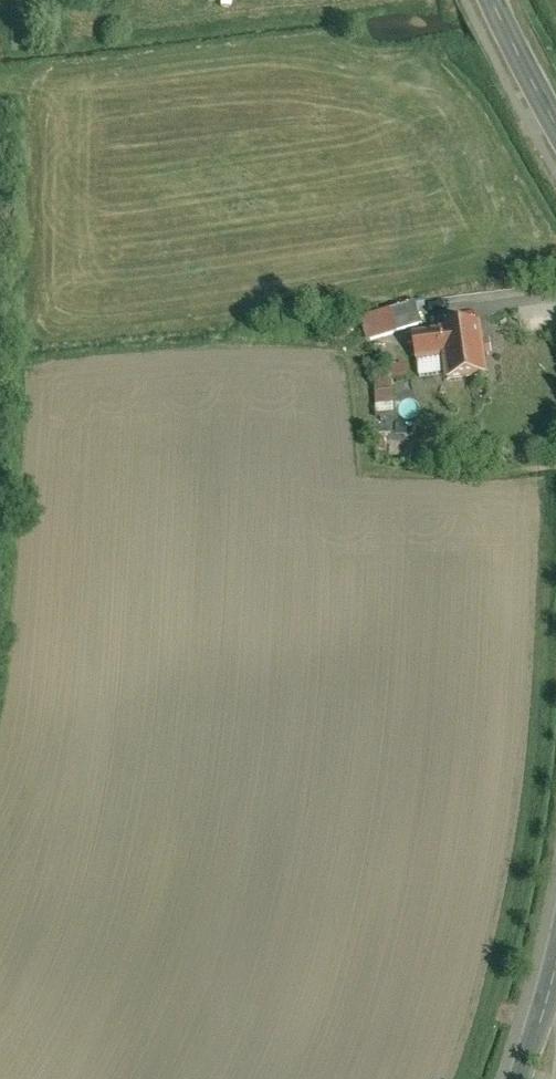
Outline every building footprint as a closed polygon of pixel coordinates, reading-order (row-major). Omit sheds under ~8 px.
[(479,381),(473,329),(407,337),(411,364),(437,361),(440,386),(479,381)] [(393,335),(372,338),(374,347),(394,344),(393,335)] [(375,367),(376,377),(408,373),(407,364),(375,367)] [(395,410),(394,377),(376,377),(378,411),(395,410)]
